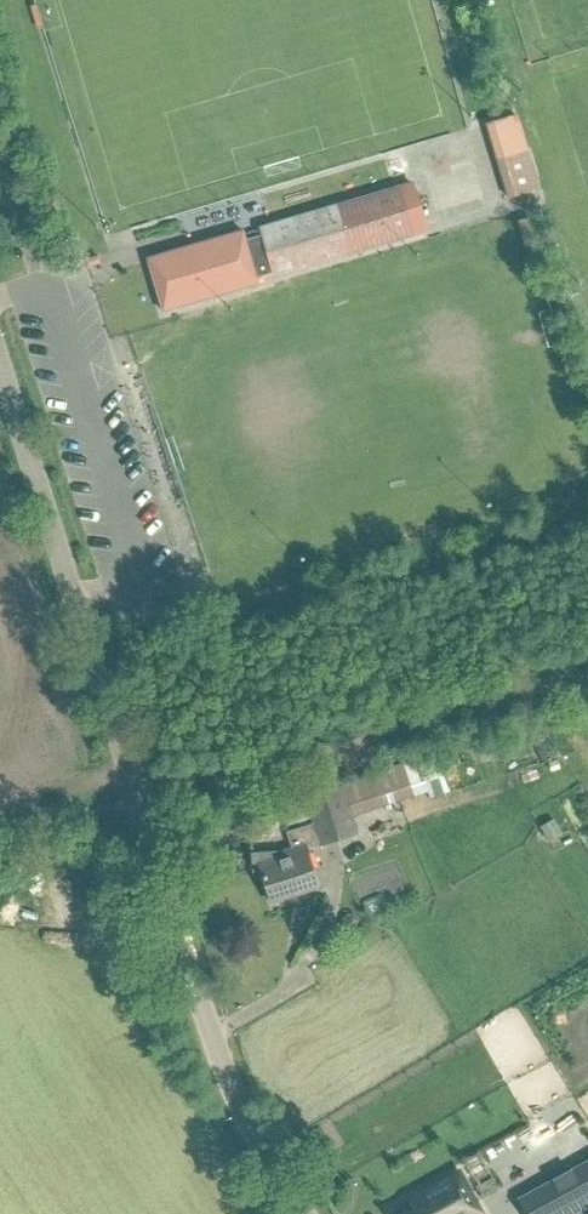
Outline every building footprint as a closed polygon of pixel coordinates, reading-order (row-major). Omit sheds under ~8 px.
[(492,158),(504,199),(536,190),(523,149),(492,158)] [(149,265),(163,312),(258,283),(256,277),(426,227),(414,186),(260,232),(261,235),(245,240),(242,230),(190,246),(191,252),(149,265)] [(99,263),(97,255),(84,258),(87,266),(99,263)] [(525,761),(529,784),(550,780),(546,757),(525,761)] [(413,796),(402,762),(340,782),(341,785),(304,797),(301,786),(278,793),(287,824),(311,816),(313,823),(286,832),(292,848),(276,854),(276,851),(251,853),(252,872),(261,872),(270,902),(318,887),(304,846),(319,841),(320,844),(358,832),(353,815),(413,796)] [(547,840),(561,831),(553,818),(539,827),(547,840)] [(587,1208),(587,1158),(516,1198),(525,1213),(578,1213),(587,1208)] [(461,1171),(410,1198),(413,1204),(396,1213),(477,1213),(483,1211),(461,1171)]
